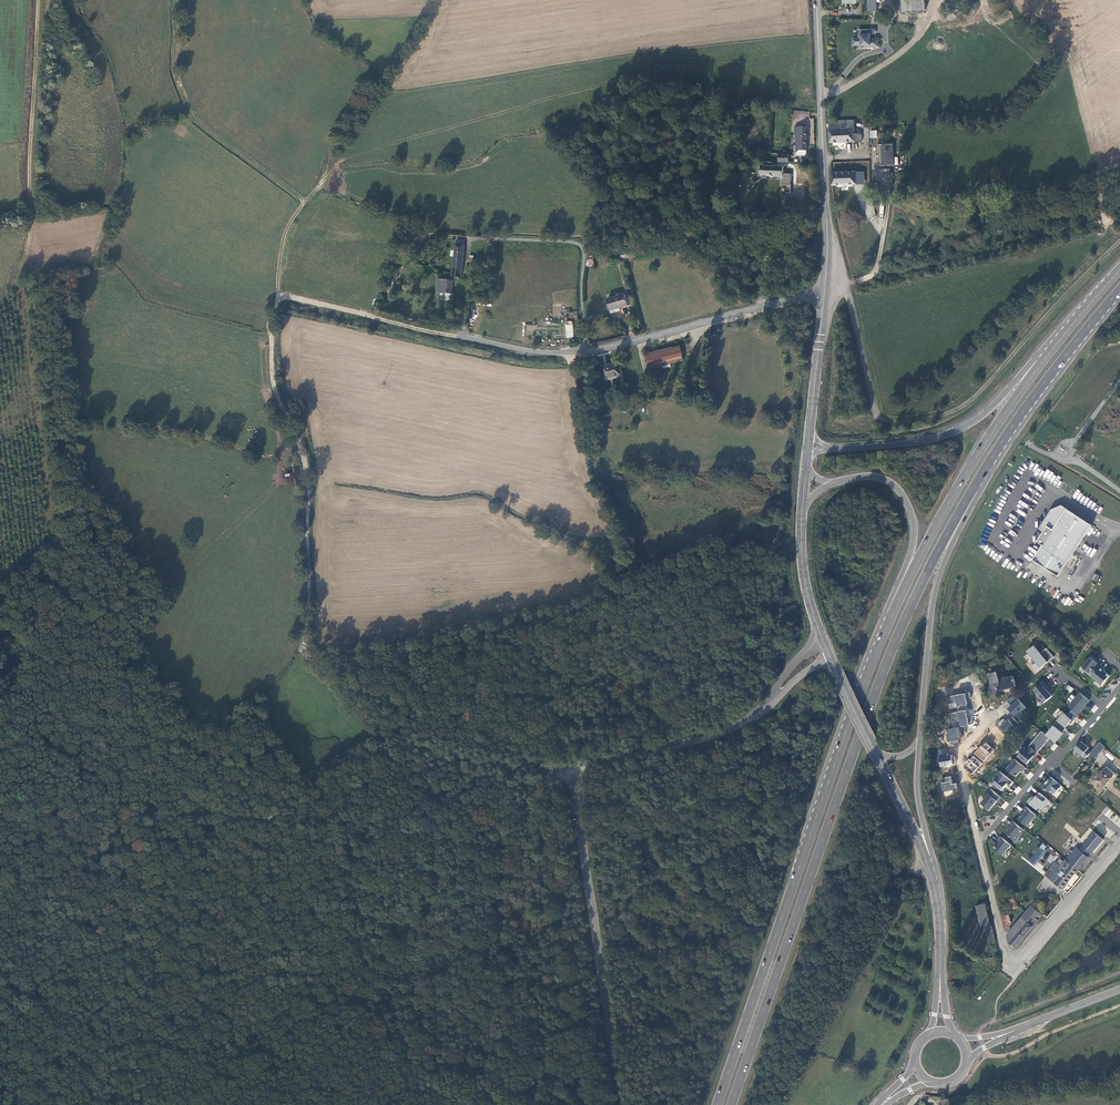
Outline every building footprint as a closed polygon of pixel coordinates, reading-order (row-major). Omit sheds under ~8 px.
[(877,0),(868,0),(868,11),(877,11),(877,0)] [(904,12),(926,10),(925,0),(903,0),(904,12)] [(864,45),(864,47),(871,47),(871,44),(873,44),(873,46),(879,46),(878,38),(871,39),(870,34),(868,34),(868,29),(860,30),(861,34),(859,35),(859,38),(859,39),(858,40),(858,45),(862,45),(862,46),(864,45)] [(855,134),(854,120),(829,121),(830,142),(861,141),(861,134),(855,134)] [(806,156),(807,127),(800,127),(799,136),(796,136),(795,155),(806,156)] [(877,130),(869,130),(869,138),(877,138),(877,130)] [(893,144),(878,145),(879,166),(894,166),(893,144)] [(783,167),(762,167),(761,176),(783,177),(783,167)] [(889,186),(891,169),(876,168),(874,185),(889,186)] [(856,172),(832,173),(832,185),(851,184),(851,189),(857,189),(856,172)] [(790,195),(782,196),(784,211),(792,210),(790,195)] [(464,240),(457,239),(455,258),(464,259),(465,245),(463,245),(464,240)] [(614,252),(613,245),(594,247),(592,251),(590,255),(614,252)] [(463,267),(464,259),(455,258),(454,266),(463,267)] [(462,276),(463,267),(454,266),(453,275),(462,276)] [(441,293),(440,297),(452,297),(452,293),(451,293),(452,279),(439,278),(438,293),(441,293)] [(629,307),(625,296),(608,301),(611,312),(616,311),(616,313),(620,311),(620,310),(629,307)] [(679,345),(646,353),(650,368),(663,365),(670,363),(683,360),(679,345)] [(619,360),(603,364),(606,377),(616,375),(617,377),(623,375),(619,360)] [(1067,563),(1092,525),(1062,506),(1052,510),(1040,526),(1040,529),(1044,532),(1043,534),(1038,542),(1043,545),(1042,547),(1067,563)] [(1040,526),(1052,510),(1044,513),(1037,523),(1038,531),(1043,534),(1044,532),(1040,529),(1040,526)] [(1091,578),(1096,582),(1099,576),(1094,573),(1091,578)] [(1054,657),(1046,648),(1040,653),(1033,645),(1025,652),(1034,662),(1031,665),(1029,662),(1026,664),(1035,673),(1054,657)] [(1096,660),(1091,656),(1082,667),(1086,670),(1085,671),(1092,677),(1101,666),(1095,661),(1096,660)] [(1105,669),(1101,666),(1092,677),(1102,685),(1110,676),(1104,671),(1105,669)] [(1016,686),(1013,676),(1000,679),(998,672),(989,674),(991,685),(989,693),(997,695),(998,691),(999,688),(1010,685),(1010,688),(1016,686)] [(1043,703),(1053,695),(1041,681),(1032,690),(1043,703)] [(1066,683),(1064,687),(1071,692),(1074,689),(1066,683)] [(970,693),(949,695),(950,708),(956,708),(957,712),(950,713),(952,728),(947,729),(947,740),(952,740),(953,743),(958,743),(957,739),(961,738),(960,726),(968,725),(966,699),(970,699),(970,693)] [(1090,701),(1080,693),(1069,707),(1078,714),(1090,701)] [(1011,705),(1007,709),(1015,717),(1025,707),(1013,694),(1007,700),(1011,705)] [(1003,718),(997,724),(1006,735),(1018,724),(1011,716),(1005,721),(1003,718)] [(1050,738),(1042,731),(1029,746),(1038,753),(1050,738)] [(983,762),(994,750),(984,741),(973,753),(983,762)] [(1089,748),(1081,741),(1075,749),(1086,758),(1090,754),(1091,752),(1088,749),(1089,748)] [(1095,758),(1105,747),(1100,742),(1091,752),(1090,754),(1095,758)] [(1038,753),(1029,746),(1029,745),(1026,748),(1024,747),(1020,751),(1022,752),(1018,756),(1027,764),(1031,760),(1038,753)] [(936,751),(940,768),(955,764),(953,754),(947,755),(945,749),(936,751)] [(1105,756),(1112,761),(1115,757),(1108,752),(1105,756)] [(963,766),(972,774),(982,763),(972,755),(963,766)] [(1025,767),(1015,759),(1007,769),(1015,777),(1021,770),(1022,771),(1025,767)] [(1104,787),(1115,774),(1107,766),(1095,780),(1104,787)] [(1074,778),(1081,770),(1078,768),(1072,776),(1074,778)] [(1013,782),(1000,771),(997,775),(999,777),(994,784),(997,787),(997,788),(1003,791),(1005,787),(1007,783),(1010,786),(1013,782)] [(1049,776),(1040,787),(1056,799),(1064,788),(1049,776)] [(944,777),(945,783),(941,783),(941,791),(957,790),(957,783),(952,783),(951,777),(944,777)] [(1001,797),(991,789),(983,797),(985,799),(982,803),(986,806),(985,807),(989,811),(1001,797)] [(1050,801),(1040,792),(1035,798),(1033,796),(1028,802),(1037,809),(1039,807),(1042,810),(1050,801)] [(1035,814),(1026,806),(1022,810),(1023,811),(1017,818),(1026,825),(1035,814)] [(1024,830),(1014,821),(1011,825),(1012,826),(1006,833),(1016,841),(1020,836),(1019,835),(1024,830)] [(1011,845),(1001,836),(998,840),(999,842),(994,848),(1003,855),(1011,845)] [(1087,855),(1092,848),(1087,844),(1081,850),(1087,855)] [(1078,870),(1089,857),(1087,855),(1081,850),(1077,847),(1074,850),(1074,849),(1072,848),(1071,848),(1070,849),(1069,850),(1069,851),(1070,852),(1071,853),(1066,860),(1070,864),(1071,863),(1078,870)] [(1031,890),(1045,874),(1029,861),(1029,860),(1026,858),(1012,874),(1031,890)] [(1062,889),(1078,870),(1071,863),(1070,864),(1066,860),(1064,862),(1060,866),(1057,863),(1056,862),(1050,869),(1054,873),(1050,878),(1062,889)] [(1054,873),(1050,869),(1046,874),(1050,878),(1054,873)] [(1020,906),(1015,897),(1009,900),(1014,909),(1020,906)] [(990,924),(985,904),(977,906),(982,926),(985,926),(990,924)] [(1016,947),(1043,915),(1038,910),(1032,905),(1007,935),(1010,943),(1010,944),(1013,947),(1016,947)] [(1011,923),(1009,914),(1003,916),(1006,928),(1011,923)] [(995,940),(991,924),(990,924),(985,926),(989,941),(995,940)]
